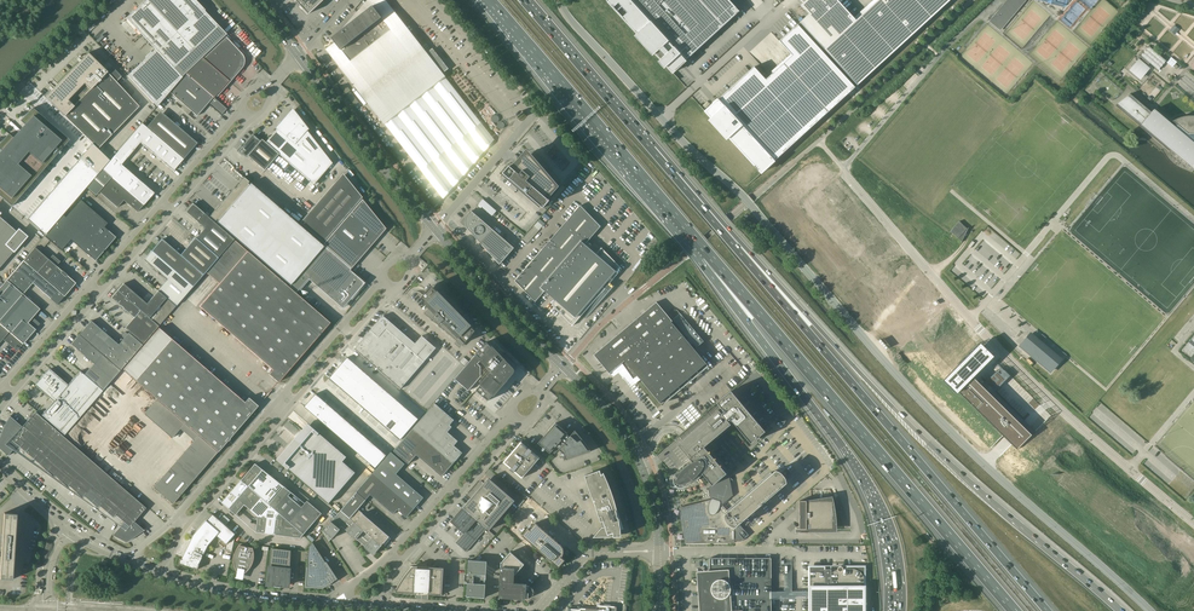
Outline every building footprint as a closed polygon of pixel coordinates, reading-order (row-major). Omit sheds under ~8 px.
[(126,18),(155,49),(138,66),(128,75),(157,106),(166,96),(170,92),(182,77),(182,76),(226,34),(194,0),(145,0),(126,18)] [(294,1),(307,14),(322,0),(295,0),(294,1)] [(334,41),(335,42),(326,49),(443,199),(494,140),(442,73),(448,69),(440,58),(433,49),(427,53),(385,0),(368,0),(343,29),(332,38),(333,39),(332,40),(333,41),(334,41)] [(637,34),(635,36),(653,56),(655,53),(661,59),(658,62),(664,69),(667,66),(672,71),(673,73),(673,72),(681,65),(681,66),(682,66),(681,65),(686,61),(686,62),(687,61),(686,60),(740,11),(729,0),(616,0),(611,4),(611,5),(637,34)] [(854,17),(838,0),(806,0),(801,5),(809,14),(821,27),(813,35),(800,22),(857,85),(950,0),(872,0),(854,17)] [(1026,0),(1006,0),(988,21),(1000,31),(1026,0)] [(754,67),(705,111),(761,173),(855,87),(798,24),(779,41),(792,55),(766,79),(754,67)] [(1178,28),(1174,25),(1169,30),(1173,34),(1178,28)] [(203,57),(186,73),(214,98),(217,94),(218,95),(217,96),(242,68),(244,64),(244,63),(244,62),(244,61),(244,60),(244,59),(244,58),(244,57),(243,56),(243,55),(242,54),(241,53),(226,37),(203,58),(203,57)] [(1138,59),(1131,67),(1143,77),(1149,69),(1150,69),(1147,66),(1149,64),(1150,63),(1158,70),(1166,61),(1149,46),(1141,55),(1144,58),(1141,61),(1138,59)] [(45,97),(64,116),(98,149),(139,106),(116,82),(122,76),(112,66),(107,71),(91,55),(88,53),(45,97)] [(182,77),(170,92),(184,104),(180,108),(188,115),(191,111),(197,116),(208,103),(222,115),(227,109),(214,98),(186,73),(182,77)] [(341,87),(342,89),(346,94),(351,90),(345,84),(341,87)] [(1192,116),(1191,116),(1189,116),(1187,116),(1185,116),(1183,116),(1182,117),(1180,117),(1178,118),(1177,118),(1175,119),(1173,120),(1172,121),(1176,124),(1173,127),(1171,129),(1168,126),(1130,94),(1115,105),(1166,148),(1169,151),(1172,149),(1193,168),(1193,116),(1192,116)] [(349,98),(355,106),(359,103),(353,95),(349,98)] [(70,139),(33,108),(21,121),(27,126),(15,139),(9,133),(0,143),(0,149),(4,152),(0,156),(0,195),(12,206),(70,139)] [(279,153),(314,184),(332,163),(292,111),(265,142),(279,153)] [(151,131),(160,139),(174,122),(165,115),(151,131)] [(160,139),(183,159),(197,143),(174,122),(160,139)] [(173,171),(183,159),(160,139),(151,131),(142,123),(103,169),(112,177),(144,204),(144,205),(154,193),(121,164),(140,142),(173,171)] [(264,170),(279,153),(265,142),(254,132),(238,151),(246,157),(248,155),(264,170)] [(98,149),(93,143),(87,150),(86,149),(84,152),(84,153),(27,219),(45,235),(110,160),(98,149)] [(557,187),(534,160),(533,160),(528,155),(520,164),(516,161),(514,164),(518,168),(515,170),(510,165),(503,173),(544,208),(550,200),(545,197),(549,192),(550,193),(557,187)] [(144,204),(112,177),(103,169),(87,187),(96,195),(99,191),(118,207),(124,200),(128,204),(128,205),(131,206),(137,212),(144,204)] [(290,285),(324,246),(244,177),(210,216),(290,285)] [(300,222),(323,242),(362,197),(352,185),(339,177),(300,222)] [(385,228),(362,199),(324,244),(351,268),(385,228)] [(66,217),(104,251),(116,237),(104,227),(108,223),(81,200),(66,217)] [(205,228),(196,238),(218,257),(234,239),(193,203),(186,212),(205,228)] [(573,326),(622,269),(602,248),(596,254),(585,244),(601,226),(580,205),(547,244),(546,243),(541,248),(543,249),(515,281),(536,302),(546,292),(556,301),(552,305),(573,326)] [(468,229),(500,264),(514,248),(472,211),(470,212),(469,213),(468,214),(467,215),(466,217),(466,218),(466,220),(466,222),(466,223),(466,225),(467,226),(467,228),(468,229)] [(95,261),(104,251),(66,217),(63,215),(45,236),(61,250),(70,239),(95,261)] [(27,236),(19,230),(17,232),(0,217),(0,267),(27,236)] [(957,237),(962,241),(968,229),(959,221),(950,231),(957,237)] [(62,271),(49,259),(40,252),(50,240),(45,236),(35,247),(23,260),(65,296),(76,283),(67,275),(68,274),(63,270),(62,271)] [(162,239),(152,251),(193,286),(218,257),(196,238),(195,237),(180,255),(162,239)] [(219,283),(200,306),(273,369),(269,374),(278,382),(330,322),(235,240),(207,273),(219,283)] [(325,246),(290,286),(296,292),(308,278),(342,308),(364,282),(350,270),(351,269),(325,246)] [(891,246),(885,251),(894,261),(896,263),(902,258),(891,246)] [(152,251),(144,260),(153,268),(157,272),(157,271),(167,279),(159,289),(177,305),(193,286),(152,251)] [(7,280),(11,283),(23,294),(33,283),(51,298),(50,299),(57,305),(65,296),(23,260),(7,280)] [(31,301),(7,280),(0,288),(0,323),(23,343),(36,329),(28,323),(40,309),(31,301)] [(124,283),(118,290),(159,326),(176,306),(159,291),(148,304),(124,283)] [(432,285),(427,291),(422,298),(432,309),(431,312),(431,315),(432,318),(431,319),(463,345),(465,343),(476,330),(432,285)] [(159,326),(118,290),(111,298),(134,317),(125,328),(143,344),(159,326)] [(673,322),(657,302),(594,355),(611,375),(611,374),(623,365),(634,380),(634,379),(638,376),(661,403),(660,402),(706,363),(707,364),(673,323),(673,322)] [(401,389),(436,348),(422,336),(416,343),(407,336),(407,335),(384,315),(360,343),(355,349),(401,389)] [(91,321),(79,334),(120,370),(143,344),(129,332),(128,334),(125,332),(122,336),(124,338),(119,344),(91,321)] [(4,338),(18,350),(23,344),(0,323),(0,343),(4,338)] [(103,390),(120,370),(79,334),(71,344),(94,363),(85,374),(103,390)] [(1029,341),(1026,339),(1026,338),(1024,341),(1020,345),(1051,371),(1060,359),(1033,336),(1029,341)] [(1191,340),(1191,339),(1188,342),(1189,342),(1183,350),(1191,357),(1190,359),(1193,363),(1193,336),(1191,340)] [(136,380),(218,451),(258,406),(248,397),(245,402),(171,339),(136,380)] [(511,367),(487,342),(455,379),(469,391),(481,376),(481,366),(478,363),(482,360),(493,371),(476,390),(488,401),(511,374),(512,374),(511,373),(511,372),(512,372),(512,371),(513,371),(513,370),(512,370),(512,369),(511,369),(511,367)] [(979,344),(945,378),(958,391),(960,389),(1019,448),(1034,433),(974,375),(992,357),(979,344)] [(348,357),(343,362),(353,371),(358,366),(348,357)] [(465,366),(469,361),(464,357),(460,361),(465,366)] [(343,362),(338,368),(349,376),(350,376),(353,371),(343,362)] [(353,371),(350,376),(354,379),(362,369),(358,366),(353,371)] [(338,368),(334,373),(344,382),(349,376),(338,368)] [(65,435),(103,391),(80,371),(68,385),(50,369),(35,385),(54,401),(42,415),(65,435)] [(362,369),(354,379),(355,380),(358,383),(366,373),(362,369)] [(334,373),(329,378),(339,387),(344,382),(334,373)] [(366,373),(358,383),(360,384),(362,386),(370,376),(366,373)] [(344,382),(339,387),(345,392),(355,380),(354,379),(350,376),(349,376),(344,382)] [(370,376),(362,386),(365,389),(366,390),(374,380),(370,376)] [(355,380),(345,392),(350,396),(360,384),(358,383),(355,380)] [(374,380),(366,390),(370,393),(378,383),(374,380)] [(378,383),(370,393),(374,397),(382,387),(378,383)] [(360,384),(350,396),(355,400),(365,389),(362,386),(360,384)] [(382,387),(374,397),(375,398),(378,400),(386,390),(382,387)] [(365,389),(355,400),(360,405),(370,393),(366,390),(365,389)] [(386,390),(378,400),(380,402),(382,404),(390,394),(386,390)] [(694,463),(685,470),(685,469),(684,469),(683,470),(683,471),(683,472),(674,479),(674,480),(674,481),(674,482),(675,483),(675,484),(676,484),(676,485),(677,485),(678,486),(679,486),(681,486),(683,486),(684,486),(686,485),(688,484),(689,484),(691,483),(693,482),(695,480),(697,479),(699,477),(700,476),(699,475),(702,473),(712,485),(725,474),(727,473),(704,446),(731,424),(729,422),(732,420),(751,443),(765,431),(761,426),(736,397),(734,395),(731,391),(717,403),(720,406),(724,411),(722,413),(719,410),(678,444),(694,463)] [(311,400),(310,400),(322,410),(328,403),(316,393),(311,400)] [(370,393),(360,405),(365,409),(375,398),(374,397),(370,393)] [(390,394),(382,404),(385,406),(386,407),(394,397),(390,394)] [(394,397),(386,407),(390,411),(399,401),(394,397)] [(375,398),(365,409),(370,413),(380,402),(378,400),(375,398)] [(184,424),(198,436),(160,480),(161,480),(154,487),(161,492),(163,491),(173,503),(180,497),(179,496),(218,452),(157,399),(144,414),(172,438),(184,424)] [(310,400),(305,407),(316,417),(322,410),(310,400),(310,401),(310,400)] [(399,401),(390,411),(394,414),(403,405),(399,401)] [(380,402),(370,413),(375,418),(385,406),(382,404),(380,402)] [(322,410),(316,417),(322,421),(333,408),(328,403),(322,410)] [(412,430),(452,464),(463,453),(452,444),(456,439),(445,430),(454,420),(435,403),(412,430)] [(676,442),(678,444),(719,410),(721,408),(718,404),(675,440),(676,442)] [(403,405),(394,414),(395,415),(398,418),(407,408),(403,405)] [(385,406),(375,418),(380,422),(390,411),(386,407),(385,406)] [(333,408),(322,421),(327,426),(338,413),(333,408)] [(407,408),(398,418),(400,420),(402,421),(411,412),(407,408)] [(390,411),(380,422),(385,427),(395,415),(394,414),(390,411)] [(8,456),(8,455),(17,444),(53,476),(54,475),(68,487),(69,486),(83,497),(84,496),(98,508),(100,505),(113,517),(116,515),(125,522),(114,535),(113,534),(113,535),(125,541),(125,542),(126,542),(127,542),(127,541),(128,541),(145,530),(144,529),(143,530),(134,522),(146,507),(36,412),(22,428),(10,417),(11,416),(10,416),(8,418),(7,421),(5,424),(4,427),(3,430),(1,434),(0,437),(0,438),(0,448),(8,456)] [(411,412),(402,421),(405,424),(406,425),(415,415),(411,412)] [(338,413),(327,426),(332,431),(344,418),(338,413)] [(395,415),(385,427),(390,431),(400,420),(398,418),(395,415)] [(415,415),(406,425),(410,428),(419,419),(415,415)] [(344,418),(332,431),(338,435),(349,422),(344,418)] [(400,420),(390,431),(395,435),(405,424),(402,421),(400,420)] [(349,422),(338,435),(343,440),(354,427),(349,422)] [(278,459),(277,459),(329,504),(356,472),(343,461),(347,457),(315,429),(309,423),(302,431),(278,459)] [(557,446),(560,448),(565,443),(562,440),(567,433),(556,423),(538,443),(550,453),(557,446)] [(405,424),(395,435),(400,440),(410,428),(406,425),(405,424)] [(354,427),(343,440),(348,445),(360,432),(354,427)] [(452,464),(412,430),(394,451),(409,464),(417,454),(442,476),(452,464)] [(565,443),(560,448),(559,449),(564,454),(566,460),(591,451),(589,448),(586,444),(584,441),(581,437),(578,434),(575,430),(570,436),(567,434),(568,433),(567,433),(562,440),(565,443)] [(360,432),(348,445),(354,449),(365,436),(360,432)] [(365,436),(354,449),(359,454),(371,441),(365,436)] [(371,441),(359,454),(365,459),(376,446),(371,441)] [(522,478),(540,458),(521,441),(504,462),(522,478)] [(376,446),(365,459),(370,463),(381,450),(376,446)] [(381,450),(370,463),(375,468),(387,455),(381,450)] [(405,464),(391,452),(372,473),(414,509),(424,497),(397,474),(405,464)] [(256,464),(242,480),(249,486),(263,469),(256,464)] [(249,486),(255,492),(270,475),(263,469),(249,486)] [(600,470),(585,475),(601,521),(603,521),(604,522),(603,522),(603,523),(603,524),(603,525),(604,525),(605,527),(602,527),(593,537),(621,536),(621,530),(624,529),(616,506),(615,503),(614,499),(613,496),(612,492),(611,489),(610,486),(608,482),(607,479),(605,475),(604,472),(602,475),(600,471),(601,470),(600,470)] [(776,471),(775,470),(772,473),(771,472),(727,510),(722,504),(732,496),(730,483),(733,481),(732,479),(730,476),(729,477),(726,474),(725,474),(712,485),(709,488),(712,499),(679,507),(680,510),(681,512),(682,516),(683,519),(683,520),(684,523),(684,525),(685,527),(685,530),(685,534),(685,536),(685,539),(684,543),(735,543),(734,541),(740,541),(740,542),(741,542),(749,535),(740,524),(783,486),(783,485),(786,482),(784,479),(783,477),(780,474),(779,473),(777,471),(776,471)] [(414,509),(372,473),(357,492),(366,500),(371,494),(394,514),(398,509),(407,517),(414,509)] [(255,492),(262,498),(277,481),(270,475),(255,492)] [(464,508),(487,528),(490,530),(515,500),(489,478),(463,507),(464,508)] [(249,486),(242,480),(236,487),(243,493),(249,486)] [(262,498),(269,504),(284,486),(277,481),(262,498)] [(245,504),(252,510),(262,498),(255,492),(249,486),(243,493),(250,499),(245,504)] [(292,492),(284,486),(269,504),(276,510),(289,495),(292,492)] [(229,508),(243,493),(236,487),(222,502),(229,508)] [(355,523),(363,513),(358,509),(366,500),(357,492),(341,510),(350,518),(355,523)] [(250,499),(243,493),(229,508),(236,515),(245,504),(250,499)] [(278,511),(283,516),(295,501),(289,495),(276,510),(278,511)] [(278,511),(276,510),(269,504),(262,498),(252,510),(258,516),(259,516),(268,517),(277,518),(278,511)] [(290,522),(296,515),(302,508),(302,507),(295,501),(283,516),(286,519),(290,522)] [(308,501),(302,507),(302,508),(316,520),(322,513),(308,501)] [(799,529),(796,529),(796,532),(799,532),(807,532),(806,532),(811,532),(811,529),(833,529),(833,528),(833,502),(833,501),(832,501),(811,501),(799,501),(799,529)] [(296,515),(310,527),(316,520),(302,508),(296,515)] [(490,530),(487,528),(464,508),(463,508),(451,521),(464,533),(456,543),(474,559),(495,535),(490,530)] [(350,518),(341,510),(323,531),(329,541),(336,533),(338,534),(339,534),(337,533),(341,529),(339,528),(341,526),(343,527),(350,518)] [(275,534),(284,536),(286,519),(283,516),(278,511),(277,518),(275,534)] [(0,577),(0,579),(13,579),(14,551),(15,549),(16,548),(16,546),(17,544),(17,543),(17,541),(17,539),(17,538),(16,536),(15,535),(17,513),(4,513),(0,577)] [(226,525),(223,523),(212,513),(194,535),(182,559),(181,559),(179,563),(198,569),(200,564),(199,564),(209,545),(217,535),(227,544),(226,549),(232,550),(236,534),(226,525)] [(365,531),(382,545),(390,536),(363,513),(355,523),(365,531)] [(224,515),(220,520),(223,523),(226,525),(230,520),(224,515)] [(290,522),(294,526),(304,534),(310,527),(296,515),(290,522)] [(258,516),(258,523),(256,532),(266,533),(268,517),(259,516),(258,516)] [(277,518),(268,517),(266,533),(275,534),(277,518)] [(350,518),(343,527),(352,535),(351,537),(352,536),(356,539),(357,539),(365,531),(355,523),(350,518)] [(286,519),(284,536),(293,537),(294,526),(290,522),(286,519)] [(562,545),(561,545),(536,523),(530,530),(528,528),(522,535),(559,567),(565,560),(562,557),(562,556),(563,555),(563,554),(564,553),(564,552),(564,551),(564,550),(564,549),(563,548),(563,547),(562,546),(562,545)] [(304,534),(294,526),(293,537),(301,538),(304,534)] [(380,551),(378,550),(382,545),(365,531),(357,539),(374,554),(377,550),(380,551)] [(307,583),(307,586),(323,587),(336,579),(337,578),(331,570),(313,542),(309,547),(307,583)] [(254,550),(253,547),(241,545),(239,547),(237,549),(236,551),(235,554),(234,557),(234,560),(234,562),(235,565),(236,568),(237,570),(238,573),(244,574),(246,572),(248,570),(250,568),(252,566),(253,564),(254,561),(254,558),(255,555),(254,553),(254,550)] [(272,548),(270,565),(269,565),(266,586),(291,587),(292,568),(291,567),(291,550),(272,548)] [(529,598),(530,586),(527,585),(527,584),(514,583),(514,580),(516,580),(516,576),(514,576),(514,574),(516,574),(525,564),(511,552),(502,562),(502,561),(501,562),(499,598),(500,598),(526,599),(526,598),(529,598)] [(771,558),(710,558),(710,578),(704,578),(703,586),(704,586),(704,592),(703,592),(702,610),(771,610),(771,558)] [(485,598),(487,561),(469,560),(468,573),(465,573),(465,583),(468,583),(467,596),(485,598)] [(422,594),(424,567),(413,566),(409,570),(406,574),(403,579),(400,583),(398,587),(395,592),(422,594)] [(843,568),(843,567),(842,567),(842,566),(841,566),(840,566),(839,566),(838,567),(838,568),(837,568),(837,569),(834,571),(831,572),(831,569),(825,569),(825,571),(819,571),(819,569),(816,569),(816,571),(809,571),(809,609),(810,608),(810,610),(863,610),(864,583),(865,583),(865,580),(865,577),(864,575),(863,573),(862,571),(860,570),(858,569),(856,568),(853,568),(851,567),(849,567),(847,567),(845,568),(843,568)] [(444,568),(424,567),(422,594),(442,595),(444,568)]
